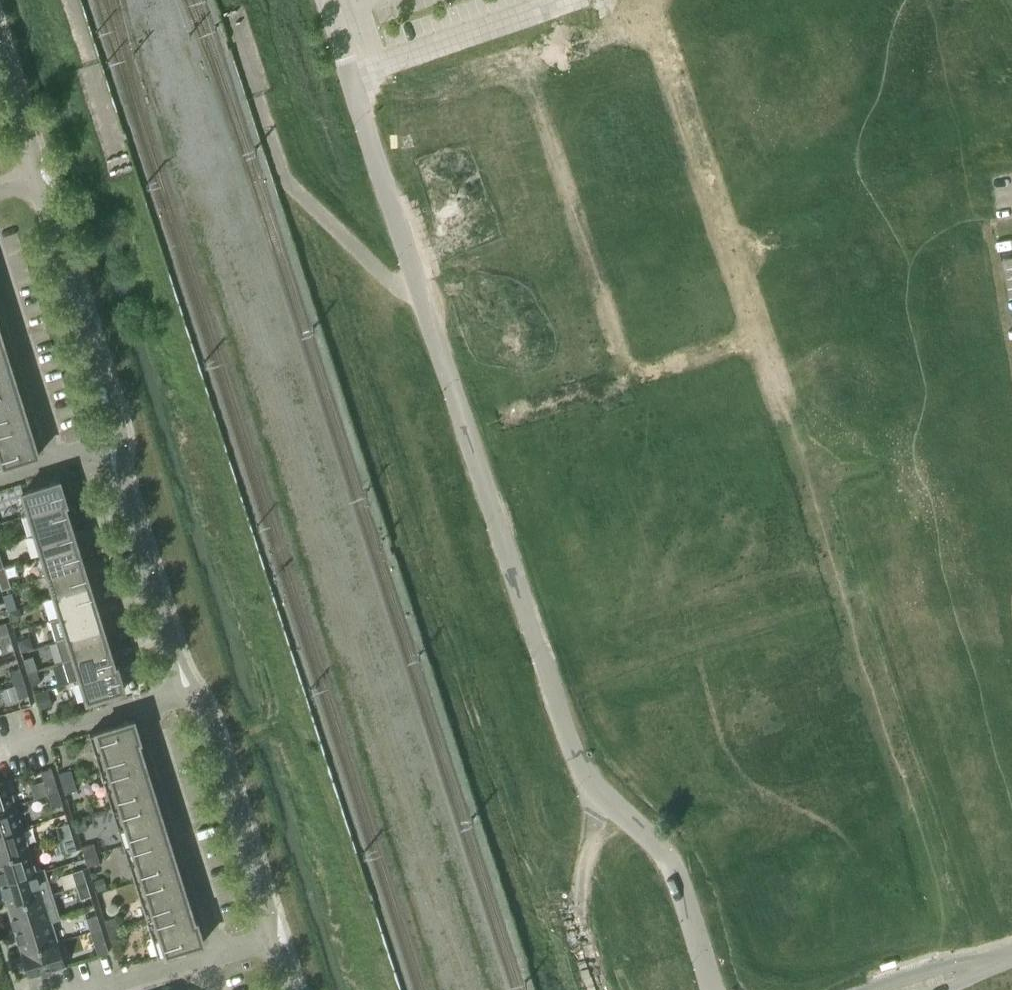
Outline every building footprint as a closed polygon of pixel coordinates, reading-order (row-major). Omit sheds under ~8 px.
[(771,10),(787,0),(765,0),(771,10)] [(903,12),(893,18),(898,26),(908,20),(903,12)] [(908,20),(898,26),(904,36),(914,29),(908,20)] [(922,42),(912,49),(917,57),(927,51),(922,42)] [(927,51),(917,57),(922,66),(933,59),(927,51)] [(941,73),(931,79),(936,88),(946,81),(941,73)] [(575,78),(562,83),(564,90),(578,85),(575,78)] [(946,81),(936,88),(941,96),(951,90),(946,81)] [(521,96),(506,101),(509,110),(524,105),(521,96)] [(960,104),(950,110),(955,118),(965,112),(960,104)] [(965,112),(955,118),(960,127),(970,121),(965,112)] [(528,118),(513,123),(516,131),(531,126),(528,118)] [(975,128),(964,134),(969,142),(980,136),(975,128)] [(539,150),(524,155),(526,164),(542,159),(539,150)] [(542,159),(526,164),(529,173),(545,168),(542,159)] [(552,191),(537,196),(540,205),(555,200),(552,191)] [(555,200),(540,205),(543,214),(558,209),(555,200)] [(566,233),(551,238),(554,246),(569,241),(566,233)] [(569,241),(554,246),(557,255),(572,250),(569,241)] [(1004,248),(992,250),(994,260),(1005,258),(1004,248)] [(1007,266),(995,268),(996,278),(1008,276),(1007,266)] [(1008,276),(996,278),(998,288),(1010,286),(1008,276)] [(1001,304),(1002,314),(1011,312),(1011,302),(1001,304)] [(1002,314),(1004,323),(1011,322),(1011,312),(1002,314)] [(593,315),(578,320),(581,328),(596,323),(593,315)] [(655,319),(641,324),(644,331),(657,326),(655,319)] [(596,323),(581,328),(584,337),(599,332),(596,323)] [(4,343),(0,344),(0,385),(15,380),(15,377),(14,378),(12,372),(13,372),(12,369),(11,370),(10,364),(9,359),(8,359),(7,354),(6,351),(4,346),(5,346),(4,343)] [(607,357),(592,362),(595,371),(610,365),(607,357)] [(15,380),(0,385),(0,425),(27,416),(26,414),(25,414),(24,409),(24,406),(23,406),(21,401),(22,401),(20,396),(18,391),(19,390),(18,388),(17,388),(15,382),(16,382),(15,380)] [(662,404),(648,408),(651,416),(664,411),(662,404)] [(603,408),(587,413),(590,421),(605,416),(603,408)] [(0,425),(0,467),(39,455),(37,451),(35,445),(36,445),(35,443),(34,443),(33,437),(32,432),(31,433),(29,427),(30,427),(29,424),(28,424),(27,419),(28,419),(27,416),(0,425)] [(613,441),(598,446),(601,455),(616,450),(613,441)] [(616,450),(601,455),(604,463),(619,458),(616,450)] [(64,502),(65,503),(67,502),(60,480),(22,491),(29,513),(64,502)] [(627,482),(612,487),(615,496),(630,490),(627,482)] [(688,483),(675,488),(678,495),(691,491),(690,487),(688,483)] [(675,488),(662,492),(664,500),(678,495),(675,488)] [(630,490),(615,496),(618,504),(633,499),(630,490)] [(71,523),(65,503),(64,502),(29,513),(35,534),(71,523)] [(77,543),(71,523),(35,534),(42,554),(77,543)] [(641,523),(625,528),(628,537),(644,532),(641,523)] [(644,532),(628,537),(631,545),(646,540),(644,532)] [(83,564),(77,543),(42,554),(48,575),(83,564)] [(90,584),(83,564),(48,575),(55,595),(90,584)] [(654,564),(639,569),(642,578),(657,573),(654,564)] [(0,567),(0,585),(9,582),(4,566),(3,566),(0,567)] [(657,573),(642,578),(645,587),(660,582),(657,573)] [(96,605),(90,584),(55,595),(61,616),(96,605)] [(11,590),(2,593),(7,606),(16,604),(11,590)] [(725,595),(712,600),(714,607),(728,602),(725,595)] [(56,640),(68,637),(103,626),(96,605),(61,616),(50,619),(56,640)] [(668,605),(653,610),(656,619),(671,614),(668,605)] [(19,607),(9,611),(12,620),(18,618),(21,613),(19,607)] [(671,614),(656,619),(659,628),(674,623),(671,614)] [(10,636),(6,622),(0,624),(0,639),(10,636)] [(103,626),(68,637),(74,657),(109,646),(103,626)] [(0,639),(0,641),(3,653),(14,649),(10,636),(0,639)] [(21,652),(34,648),(30,636),(17,640),(21,652)] [(74,657),(74,658),(63,661),(69,682),(81,678),(80,678),(116,667),(115,666),(109,646),(74,657)] [(682,646),(666,651),(669,660),(684,655),(682,646)] [(684,655),(669,660),(672,669),(687,664),(684,655)] [(33,656),(23,659),(27,672),(37,669),(33,656)] [(80,678),(81,678),(87,700),(124,688),(117,665),(115,666),(116,667),(80,678)] [(13,685),(24,681),(20,668),(9,671),(13,685)] [(29,672),(33,684),(41,681),(37,669),(29,672)] [(751,672),(737,677),(740,684),(753,679),(751,672)] [(28,695),(24,681),(13,685),(18,698),(28,695)] [(52,705),(47,689),(34,693),(40,709),(52,705)] [(696,689),(680,694),(683,702),(698,697),(696,689)] [(101,771),(144,757),(138,740),(141,740),(134,719),(89,733),(101,771)] [(720,730),(705,735),(708,743),(723,738),(720,730)] [(782,734),(769,739),(771,746),(785,742),(782,734)] [(144,757),(101,771),(112,807),(155,794),(144,757)] [(731,763),(716,768),(719,777),(734,772),(731,763)] [(62,783),(73,779),(70,769),(59,773),(62,783)] [(734,772),(719,777),(722,786),(737,781),(734,772)] [(48,794),(58,790),(54,777),(43,780),(48,794)] [(77,789),(73,779),(62,783),(65,793),(77,789)] [(0,782),(0,809),(14,804),(14,803),(7,782),(8,782),(7,780),(4,781),(0,782)] [(62,804),(58,790),(48,794),(52,807),(62,804)] [(167,831),(155,794),(112,807),(123,844),(167,831)] [(0,809),(0,834),(22,827),(21,826),(14,806),(15,805),(14,804),(0,809)] [(745,804),(730,809),(733,818),(748,813),(745,804)] [(748,813),(733,818),(736,827),(751,822),(748,813)] [(809,814),(795,818),(798,826),(811,821),(810,818),(809,814)] [(84,818),(75,821),(79,831),(88,829),(84,818)] [(795,818),(782,823),(784,830),(798,826),(795,818)] [(62,839),(72,836),(68,822),(57,826),(62,839)] [(0,834),(0,859),(29,850),(28,849),(22,828),(22,827),(0,834)] [(178,868),(167,831),(123,844),(135,881),(178,868)] [(76,850),(72,836),(62,839),(66,853),(76,850)] [(85,856),(96,853),(93,843),(81,846),(85,856)] [(759,845),(743,850),(746,859),(761,854),(759,845)] [(0,859),(0,878),(1,882),(1,884),(35,873),(35,872),(29,851),(29,850),(0,859)] [(99,862),(96,853),(85,856),(88,866),(99,862)] [(761,854),(746,859),(749,868),(764,863),(761,854)] [(76,885),(87,882),(82,868),(72,872),(76,885)] [(178,868),(135,881),(146,918),(190,904),(178,868)] [(43,869),(35,872),(35,873),(1,884),(2,885),(8,905),(7,905),(8,907),(51,893),(51,892),(43,869)] [(98,891),(107,889),(104,877),(95,879),(98,891)] [(87,882),(76,885),(80,899),(91,895),(87,882)] [(772,887),(757,892),(760,901),(775,896),(772,887)] [(51,893),(8,907),(8,908),(9,908),(15,928),(14,928),(15,930),(50,919),(50,920),(58,917),(51,895),(52,894),(51,893)] [(835,893),(821,898),(824,905),(837,901),(835,893)] [(775,896),(760,901),(763,909),(778,904),(775,896)] [(190,904),(146,918),(158,956),(203,942),(197,921),(195,921),(190,904)] [(90,931),(101,928),(97,914),(86,918),(90,931)] [(107,930),(119,926),(116,916),(104,920),(107,930)] [(56,940),(50,920),(50,919),(15,930),(15,931),(16,931),(22,951),(22,953),(57,942),(57,940),(56,940)] [(119,926),(107,930),(111,940),(122,936),(119,926)] [(101,928),(90,931),(94,945),(105,941),(101,928)] [(786,928),(771,933),(774,942),(789,937),(786,928)] [(789,937),(774,942),(777,950),(792,945),(789,937)] [(850,938),(836,942),(838,950),(852,945),(850,938)] [(58,943),(57,942),(22,953),(22,954),(23,954),(29,974),(30,977),(32,976),(62,966),(62,967),(65,966),(64,963),(64,964),(57,943),(58,943)] [(799,969),(784,974),(787,983),(802,978),(799,969)] [(787,983),(790,989),(794,989),(805,986),(802,978),(787,983)]
